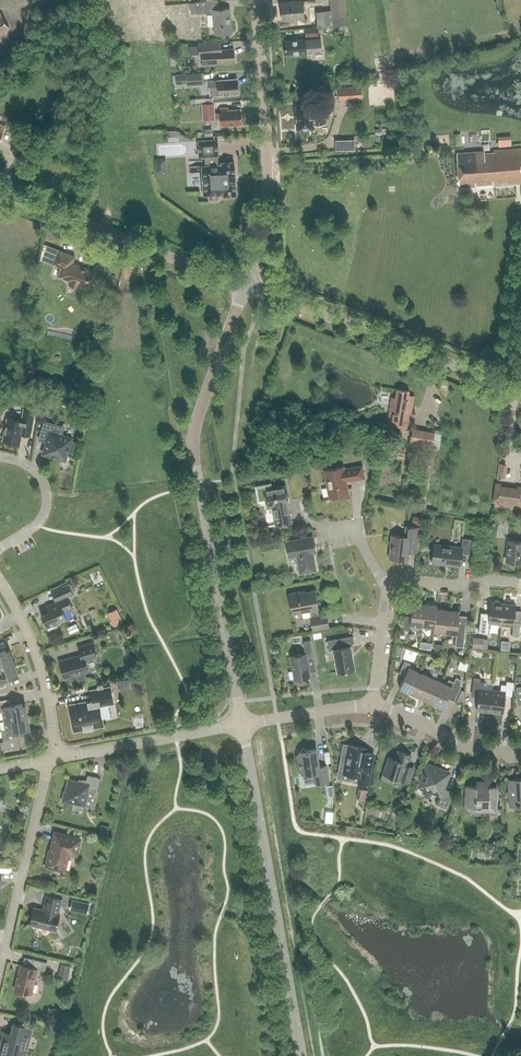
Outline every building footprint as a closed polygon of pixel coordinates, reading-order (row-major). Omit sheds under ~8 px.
[(195,2),(196,14),(212,13),(214,34),(223,34),(223,33),(231,32),(229,8),(219,9),(218,0),(216,0),(195,2)] [(348,24),(347,14),(346,14),(344,0),(330,0),(331,16),(332,15),(333,26),(348,24)] [(282,20),(303,19),(302,1),(281,2),(282,20)] [(331,26),(330,10),(314,12),(316,27),(331,26)] [(8,27),(0,13),(0,32),(8,27)] [(317,36),(316,28),(303,29),(303,37),(317,36)] [(320,38),(284,40),(285,55),(321,52),(320,38)] [(218,42),(200,44),(198,44),(199,57),(202,57),(203,66),(215,65),(215,63),(235,61),(234,49),(219,50),(218,42)] [(201,73),(186,74),(187,84),(187,86),(202,85),(201,73)] [(187,84),(186,74),(175,75),(176,84),(187,84)] [(238,93),(237,79),(209,81),(210,96),(238,93)] [(362,97),(361,86),(339,88),(340,98),(362,97)] [(227,110),(227,108),(220,108),(220,113),(214,113),(214,103),(202,104),(203,120),(215,120),(215,119),(221,118),(221,126),(241,125),(240,109),(227,110)] [(313,125),(325,124),(324,106),(312,106),(312,104),(295,105),(296,129),(314,128),(313,125)] [(211,135),(211,128),(203,128),(203,136),(211,135)] [(510,137),(497,138),(498,147),(511,146),(510,137)] [(218,165),(217,156),(218,156),(217,139),(198,140),(199,157),(205,157),(206,165),(200,166),(202,196),(209,195),(209,198),(211,200),(217,200),(219,198),(219,195),(223,194),(223,196),(236,195),(234,162),(221,162),(221,164),(218,165)] [(492,185),(520,183),(520,148),(493,150),(493,152),(484,153),(484,151),(456,152),(456,153),(459,188),(475,187),(475,185),(492,184),(492,185)] [(59,250),(53,264),(62,267),(59,277),(70,281),(69,284),(78,288),(80,285),(88,288),(95,271),(72,263),(75,256),(59,250)] [(409,391),(397,389),(395,398),(392,397),(387,426),(406,430),(408,418),(409,412),(411,412),(414,396),(408,395),(409,391)] [(20,444),(21,435),(30,436),(31,429),(35,411),(26,409),(22,409),(20,421),(7,418),(2,441),(20,444)] [(72,451),(74,444),(73,442),(70,441),(71,439),(60,436),(63,427),(45,422),(41,435),(48,437),(43,453),(64,460),(67,451),(71,452),(72,451)] [(411,429),(407,429),(407,430),(402,429),(402,434),(410,435),(409,444),(432,448),(434,432),(411,429)] [(394,453),(395,449),(395,447),(385,446),(384,451),(387,451),(386,454),(389,455),(393,455),(393,453),(394,453)] [(506,476),(507,463),(499,462),(499,475),(506,476)] [(346,482),(364,478),(362,466),(344,469),(343,466),(323,470),(329,498),(348,494),(346,482)] [(500,485),(500,483),(495,482),(492,502),(495,502),(495,506),(520,510),(520,488),(500,485)] [(254,486),(257,503),(266,501),(267,508),(272,507),(276,527),(289,524),(287,510),(289,509),(288,504),(285,486),(272,488),(271,483),(254,486)] [(411,525),(420,526),(421,517),(412,516),(411,525)] [(419,527),(405,526),(404,537),(391,535),(388,558),(406,560),(407,552),(417,554),(419,527)] [(316,570),(313,554),(315,553),(314,546),(312,537),(286,541),(289,557),(296,556),(299,573),(316,570)] [(469,554),(471,539),(462,538),(461,547),(434,544),(432,563),(459,566),(461,553),(469,554)] [(520,542),(509,540),(506,562),(520,564),(520,560),(520,538),(520,542)] [(67,597),(72,595),(73,591),(70,585),(67,584),(50,591),(54,603),(46,606),(48,612),(41,616),(48,632),(56,629),(55,625),(67,620),(63,611),(72,607),(67,597)] [(312,630),(329,627),(326,614),(318,616),(317,609),(318,609),(314,590),(299,593),(298,592),(288,594),(292,614),(310,610),(311,617),(310,617),(312,630)] [(500,625),(503,603),(490,602),(488,619),(482,619),(480,632),(487,633),(488,623),(500,625)] [(422,627),(424,604),(412,603),(411,616),(404,615),(403,629),(409,630),(410,625),(422,627)] [(503,603),(500,625),(513,626),(512,636),(519,637),(520,623),(513,622),(515,605),(503,603)] [(433,628),(436,609),(436,606),(424,604),(422,627),(433,628)] [(117,607),(107,611),(113,625),(123,621),(117,607)] [(445,633),(447,610),(436,609),(433,628),(432,632),(445,633)] [(447,610),(445,633),(456,634),(455,646),(463,647),(465,626),(458,625),(459,612),(447,610)] [(352,644),(354,644),(353,636),(327,641),(329,651),(333,650),(337,672),(354,669),(350,647),(352,647),(352,644)] [(291,656),(295,680),(309,677),(306,659),(313,657),(310,640),(303,642),(305,654),(291,656)] [(85,680),(83,673),(88,671),(84,660),(96,656),(92,644),(78,647),(81,655),(59,662),(64,678),(68,677),(70,684),(85,680)] [(395,654),(403,656),(406,649),(396,645),(395,654)] [(404,657),(414,660),(417,651),(407,647),(404,657)] [(13,662),(8,649),(0,652),(0,666),(13,662)] [(399,688),(410,693),(419,673),(408,668),(410,663),(404,661),(398,673),(404,676),(399,688)] [(0,666),(0,688),(6,686),(4,679),(18,674),(13,662),(0,666)] [(421,698),(431,703),(441,682),(435,680),(438,673),(433,671),(430,677),(421,698)] [(421,698),(430,677),(419,673),(410,693),(421,698)] [(446,685),(441,682),(431,703),(442,708),(447,698),(454,701),(460,688),(461,680),(456,678),(454,682),(448,680),(446,685)] [(489,712),(492,690),(484,689),(485,683),(479,682),(480,678),(473,678),(472,691),(478,692),(476,710),(489,712)] [(492,690),(489,712),(503,713),(505,695),(511,696),(513,682),(506,681),(506,685),(501,684),(500,691),(492,690)] [(99,706),(112,703),(110,687),(90,691),(92,701),(70,705),(74,730),(75,731),(102,726),(99,706)] [(27,717),(25,703),(10,706),(9,699),(0,701),(0,712),(3,712),(4,720),(27,717)] [(4,720),(6,729),(1,730),(3,741),(0,742),(0,748),(0,749),(17,746),(17,739),(16,732),(29,730),(27,717),(4,720)] [(368,784),(373,756),(366,754),(367,749),(343,745),(338,772),(361,777),(360,783),(368,784)] [(302,783),(313,781),(317,784),(328,782),(326,766),(317,768),(316,761),(317,759),(316,749),(305,751),(302,749),(297,756),(299,772),(301,773),(302,783)] [(408,783),(413,768),(406,766),(406,764),(407,764),(410,755),(398,751),(396,760),(389,757),(383,774),(401,780),(408,783)] [(447,809),(453,792),(443,789),(449,773),(426,764),(418,787),(441,795),(437,805),(447,809)] [(96,793),(100,778),(87,775),(85,783),(68,779),(65,792),(64,792),(61,801),(71,804),(72,802),(84,805),(88,791),(96,793)] [(508,780),(509,806),(520,805),(519,804),(520,804),(520,779),(508,780)] [(489,782),(485,782),(476,782),(476,787),(465,786),(465,807),(481,807),(481,812),(475,812),(475,814),(496,814),(496,812),(496,787),(489,787),(489,782)] [(109,826),(101,824),(100,831),(108,833),(109,826)] [(441,843),(444,830),(434,828),(432,842),(441,843)] [(76,855),(80,839),(55,833),(50,854),(49,854),(46,867),(56,869),(56,868),(64,870),(68,853),(76,855)] [(58,913),(61,899),(46,896),(43,910),(34,907),(30,924),(55,931),(59,914),(58,913)] [(89,903),(72,899),(69,910),(87,914),(89,903)] [(45,971),(47,962),(32,959),(30,967),(20,965),(14,989),(31,993),(37,969),(45,971)] [(67,979),(70,966),(60,964),(58,977),(67,979)] [(31,1027),(13,1023),(10,1038),(3,1036),(0,1049),(0,1055),(17,1055),(18,1052),(25,1053),(31,1027)]
